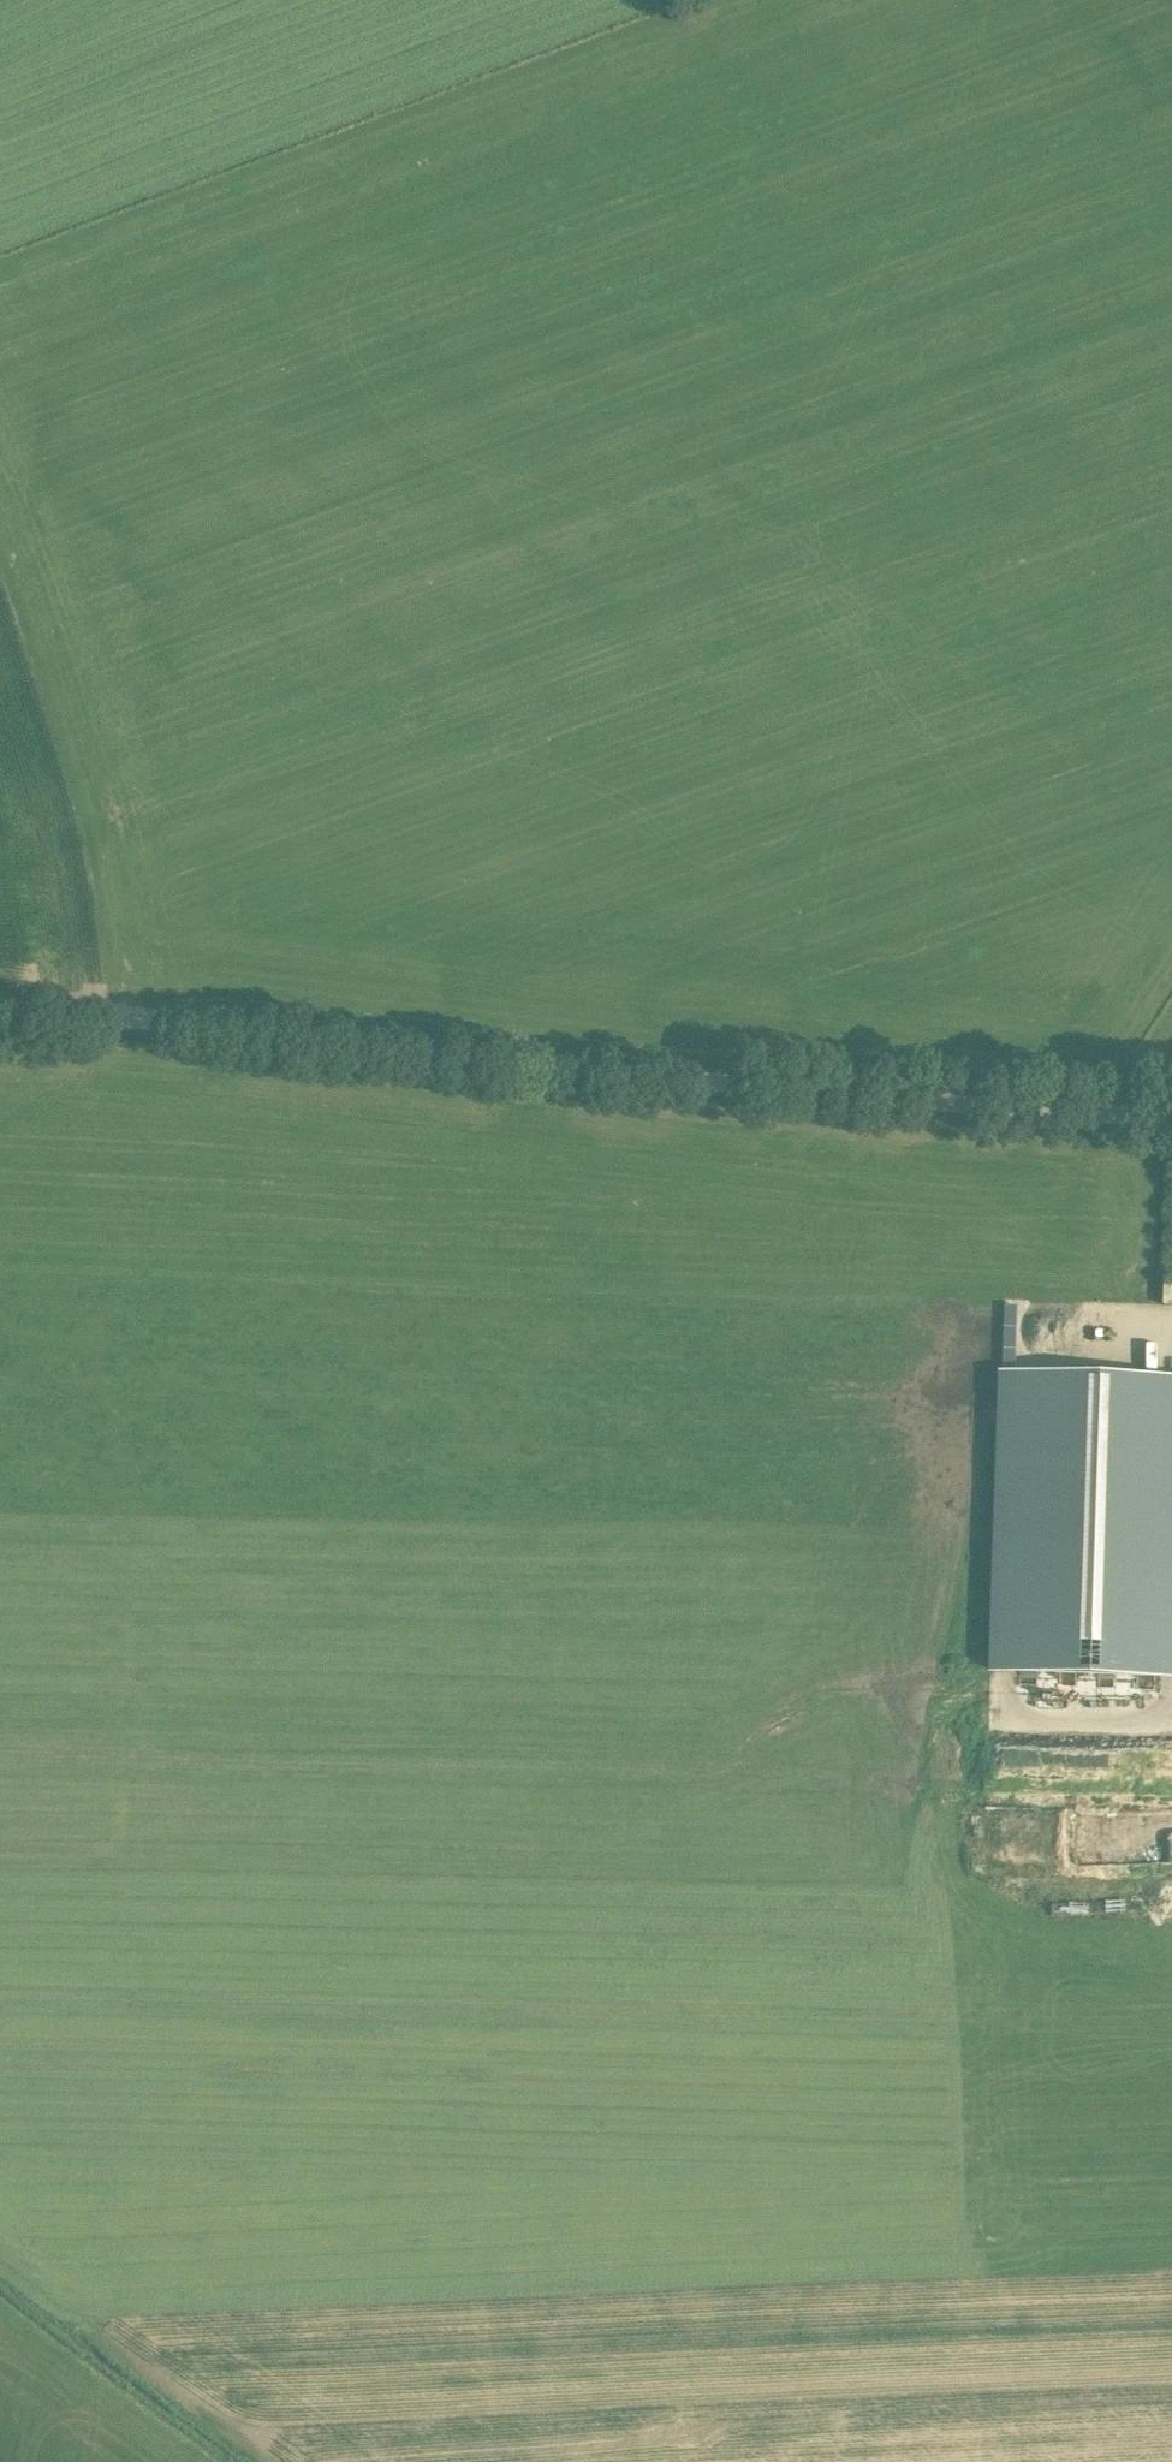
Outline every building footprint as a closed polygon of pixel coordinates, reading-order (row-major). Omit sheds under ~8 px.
[(1171,1679),(1171,1377),(998,1371),(987,1672),(1171,1679)]
